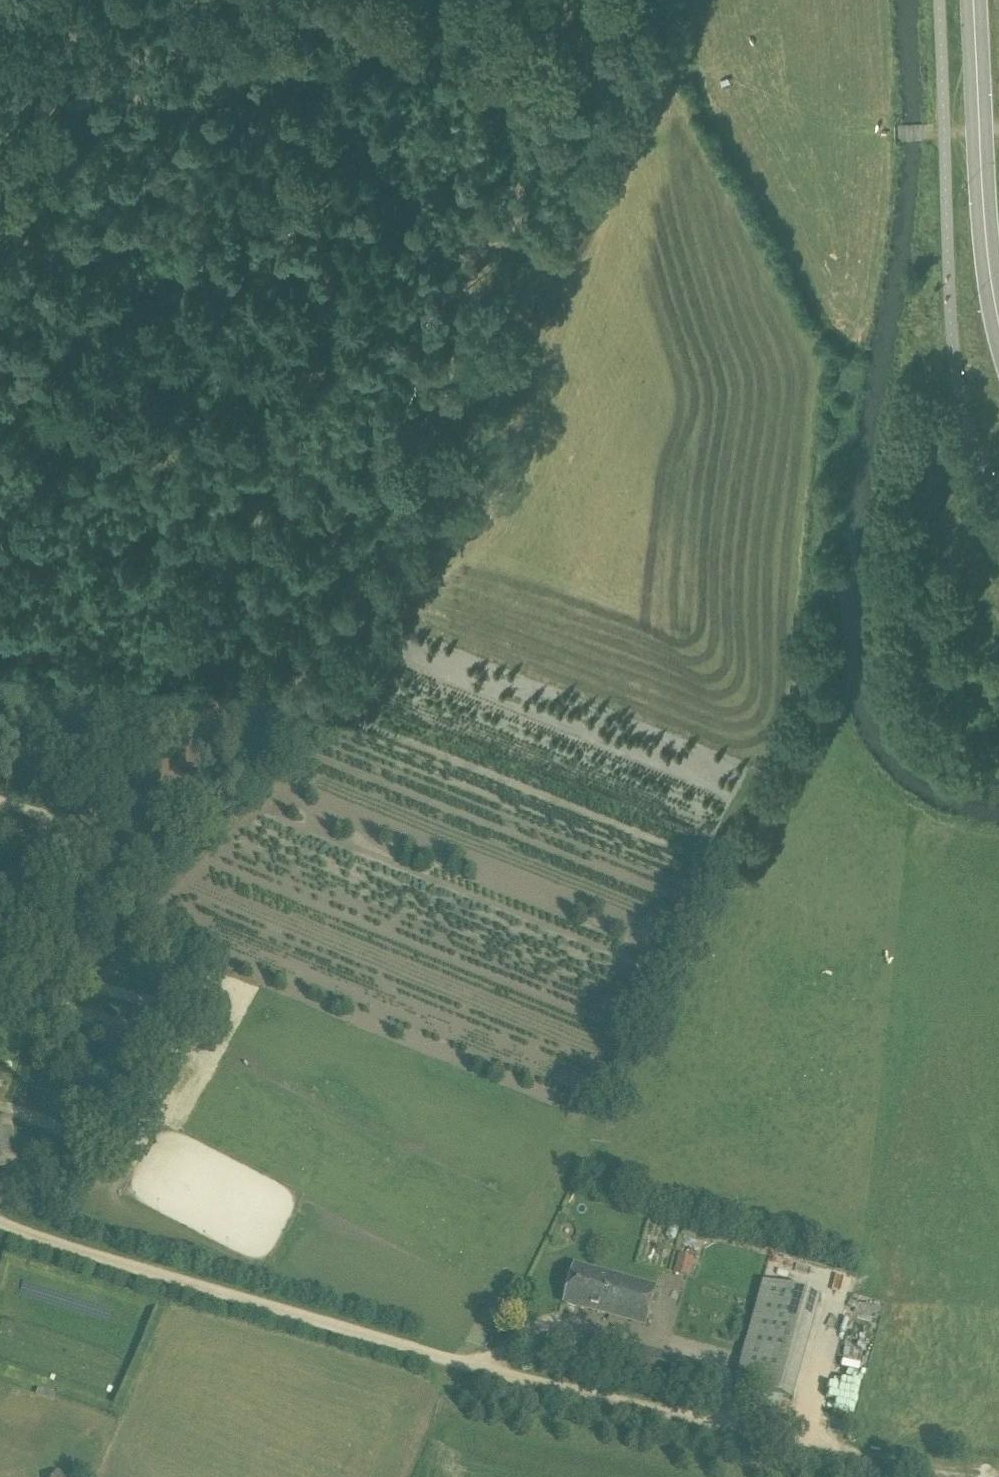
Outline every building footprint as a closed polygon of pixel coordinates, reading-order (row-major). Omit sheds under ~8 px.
[(680,1257),(675,1275),(689,1279),(694,1261),(680,1257)] [(575,1264),(564,1304),(645,1326),(655,1287),(575,1264)] [(763,1282),(735,1384),(793,1400),(821,1298),(763,1282)]
